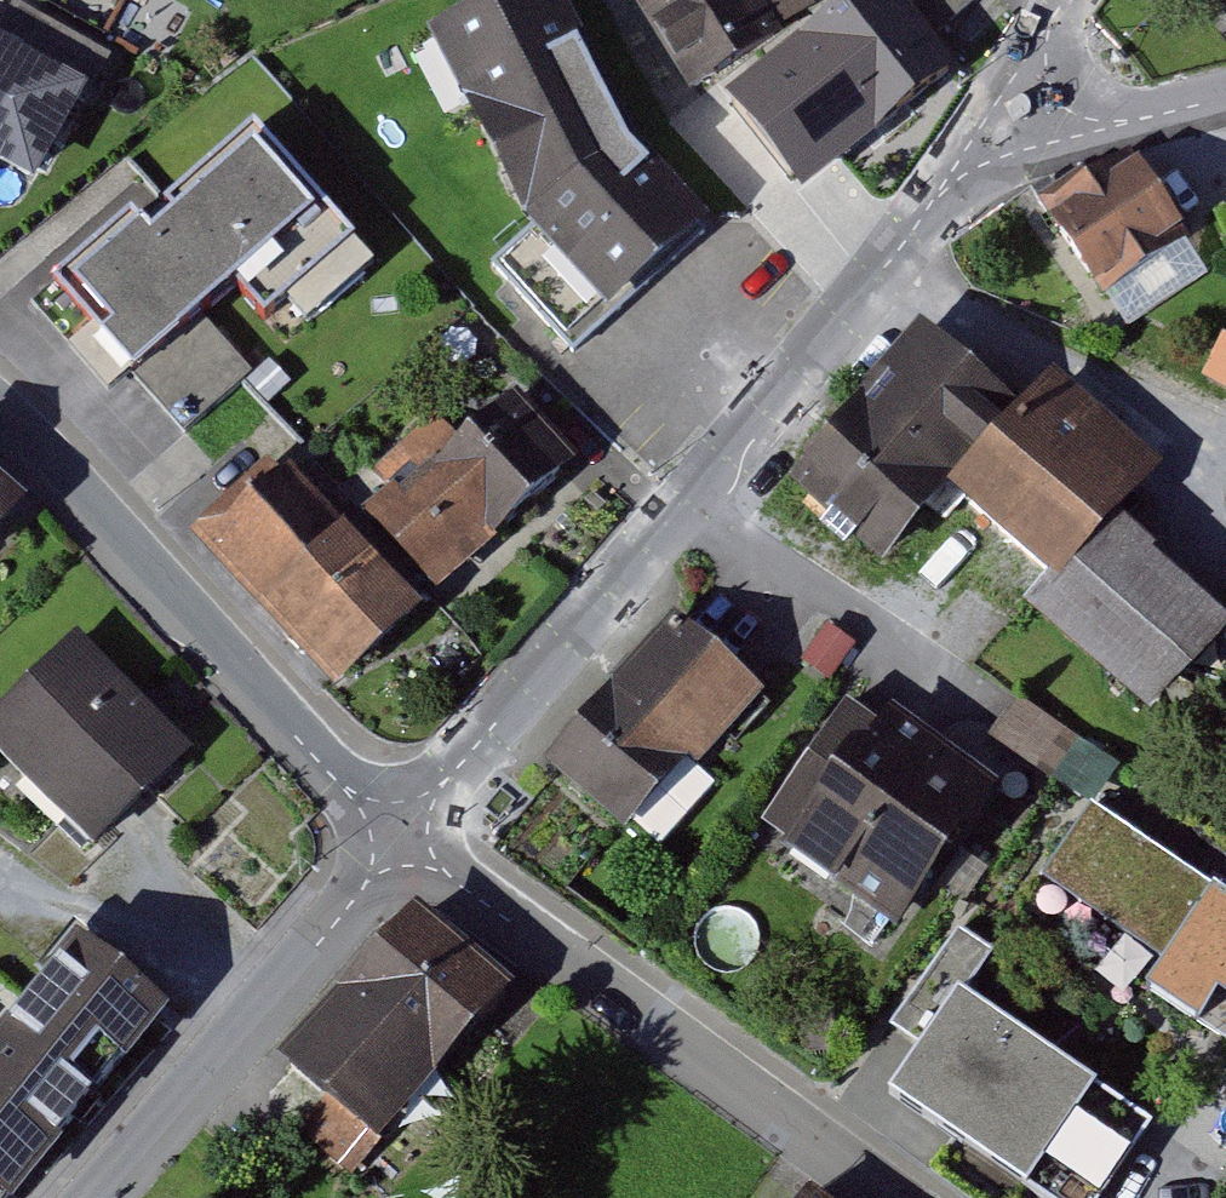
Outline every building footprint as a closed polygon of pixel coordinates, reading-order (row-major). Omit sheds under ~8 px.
[(618,146),(547,0),(489,0),(421,34),(518,219),(602,312),(696,231),(618,146)] [(710,90),(788,46),(762,0),(660,0),(710,90)] [(742,112),(812,203),(959,91),(889,0),(742,112)] [(942,26),(973,0),(919,0),(942,26)] [(86,201),(145,101),(0,17),(0,151),(86,201)] [(266,131),(74,296),(198,440),(261,386),(218,337),(261,300),(304,350),(390,275),(266,131)] [(1047,222),(1098,295),(1182,236),(1131,163),(1058,214),(1047,222)] [(912,564),(970,496),(1018,439),(1033,421),(937,340),(816,483),(912,564)] [(1072,582),(1121,525),(1164,473),(1062,387),(1033,421),(1018,439),(970,496),(1072,582)] [(356,491),(450,595),(569,489),(515,429),(482,458),(442,414),(356,491)] [(210,543),(351,692),(429,618),(288,470),(210,543)] [(30,519),(0,491),(0,552),(30,519)] [(1171,722),(1225,657),(1225,613),(1121,525),(1072,582),(1044,615),(1171,722)] [(682,627),(560,770),(645,843),(767,699),(682,627)] [(0,728),(0,738),(104,843),(196,753),(88,642),(0,728)] [(1070,738),(1012,700),(989,735),(1046,774),(1070,738)] [(774,832),(915,928),(994,814),(852,718),(774,832)] [(1105,814),(1049,902),(1225,1015),(1225,891),(1105,814)] [(301,1061),(393,1146),(530,998),(439,914),(301,1061)] [(0,1055),(0,1197),(31,1197),(181,1012),(93,941),(0,1055)] [(1022,1197),(1068,1197),(1112,1135),(920,1002),(861,1087),(1022,1197)]
